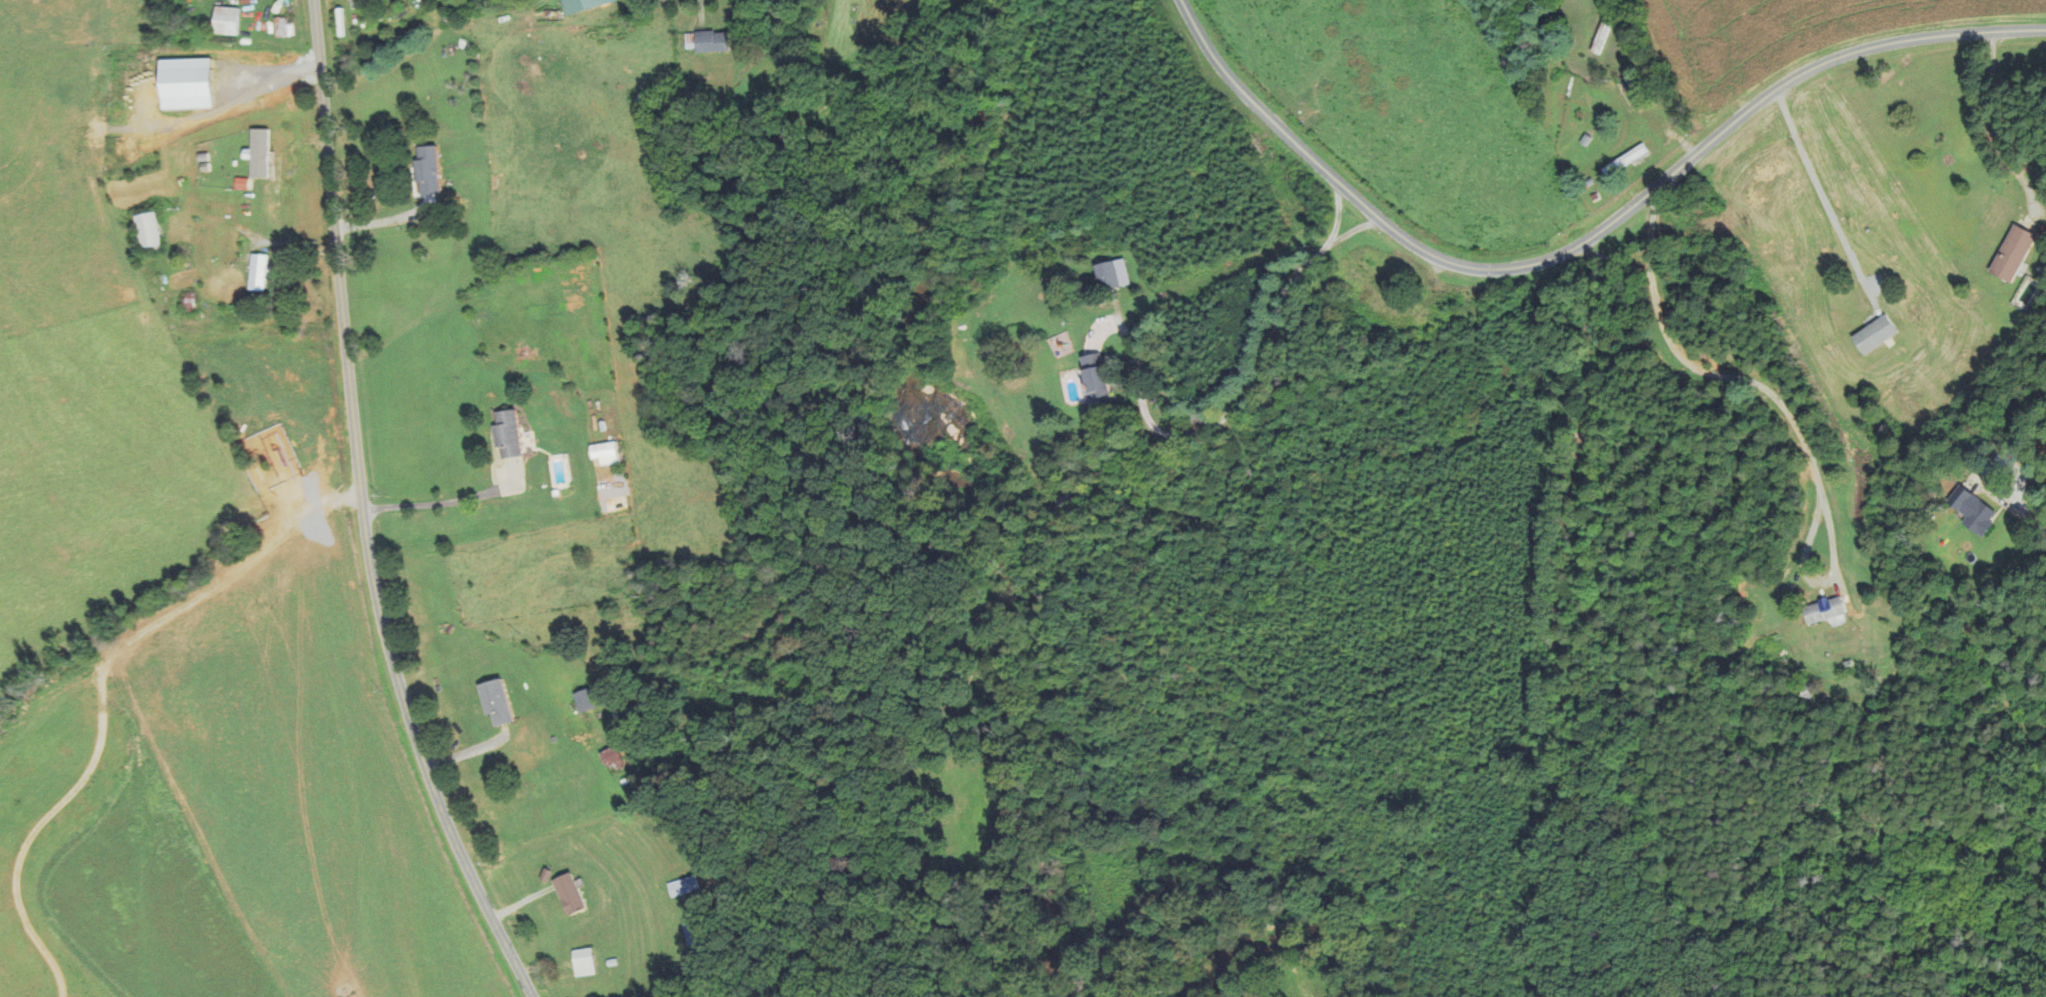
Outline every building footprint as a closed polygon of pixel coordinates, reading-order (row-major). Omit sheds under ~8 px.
[(605,0),(563,0),(567,15),(607,5),(605,0)] [(240,7),(215,7),(215,34),(240,34),(240,7)] [(1619,21),(1608,16),(1594,49),(1605,54),(1619,21)] [(291,17),(274,18),(275,37),(293,37),(291,17)] [(735,50),(733,29),(686,33),(687,49),(697,49),(697,52),(735,50)] [(442,145),(419,146),(422,193),(445,192),(442,145)] [(1644,153),(1639,145),(1602,168),(1608,177),(1644,153)] [(149,253),(169,249),(161,210),(142,214),(149,253)] [(2045,232),(2022,221),(2000,271),(2024,282),(2045,232)] [(274,254),(259,252),(255,289),(270,290),(274,254)] [(1094,291),(1122,286),(1117,260),(1090,265),(1094,291)] [(1856,335),(1866,355),(1904,336),(1894,315),(1856,335)] [(1082,357),(1092,406),(1112,402),(1102,352),(1082,357)] [(521,409),(497,412),(503,459),(527,456),(521,409)] [(603,459),(604,466),(624,462),(620,441),(594,445),(596,460),(603,459)] [(1959,524),(1981,536),(1996,510),(1958,487),(1947,506),(1964,515),(1959,524)] [(1807,624),(1847,613),(1842,595),(1802,607),(1807,624)] [(485,685),(495,728),(520,722),(509,678),(485,685)] [(583,713),(608,705),(601,685),(577,694),(583,713)] [(613,773),(631,766),(622,745),(604,752),(613,773)] [(551,881),(569,918),(588,908),(569,872),(551,881)] [(700,890),(696,875),(663,883),(667,898),(700,890)] [(680,924),(691,959),(709,953),(698,918),(680,924)] [(599,974),(597,947),(575,949),(577,976),(599,974)]
